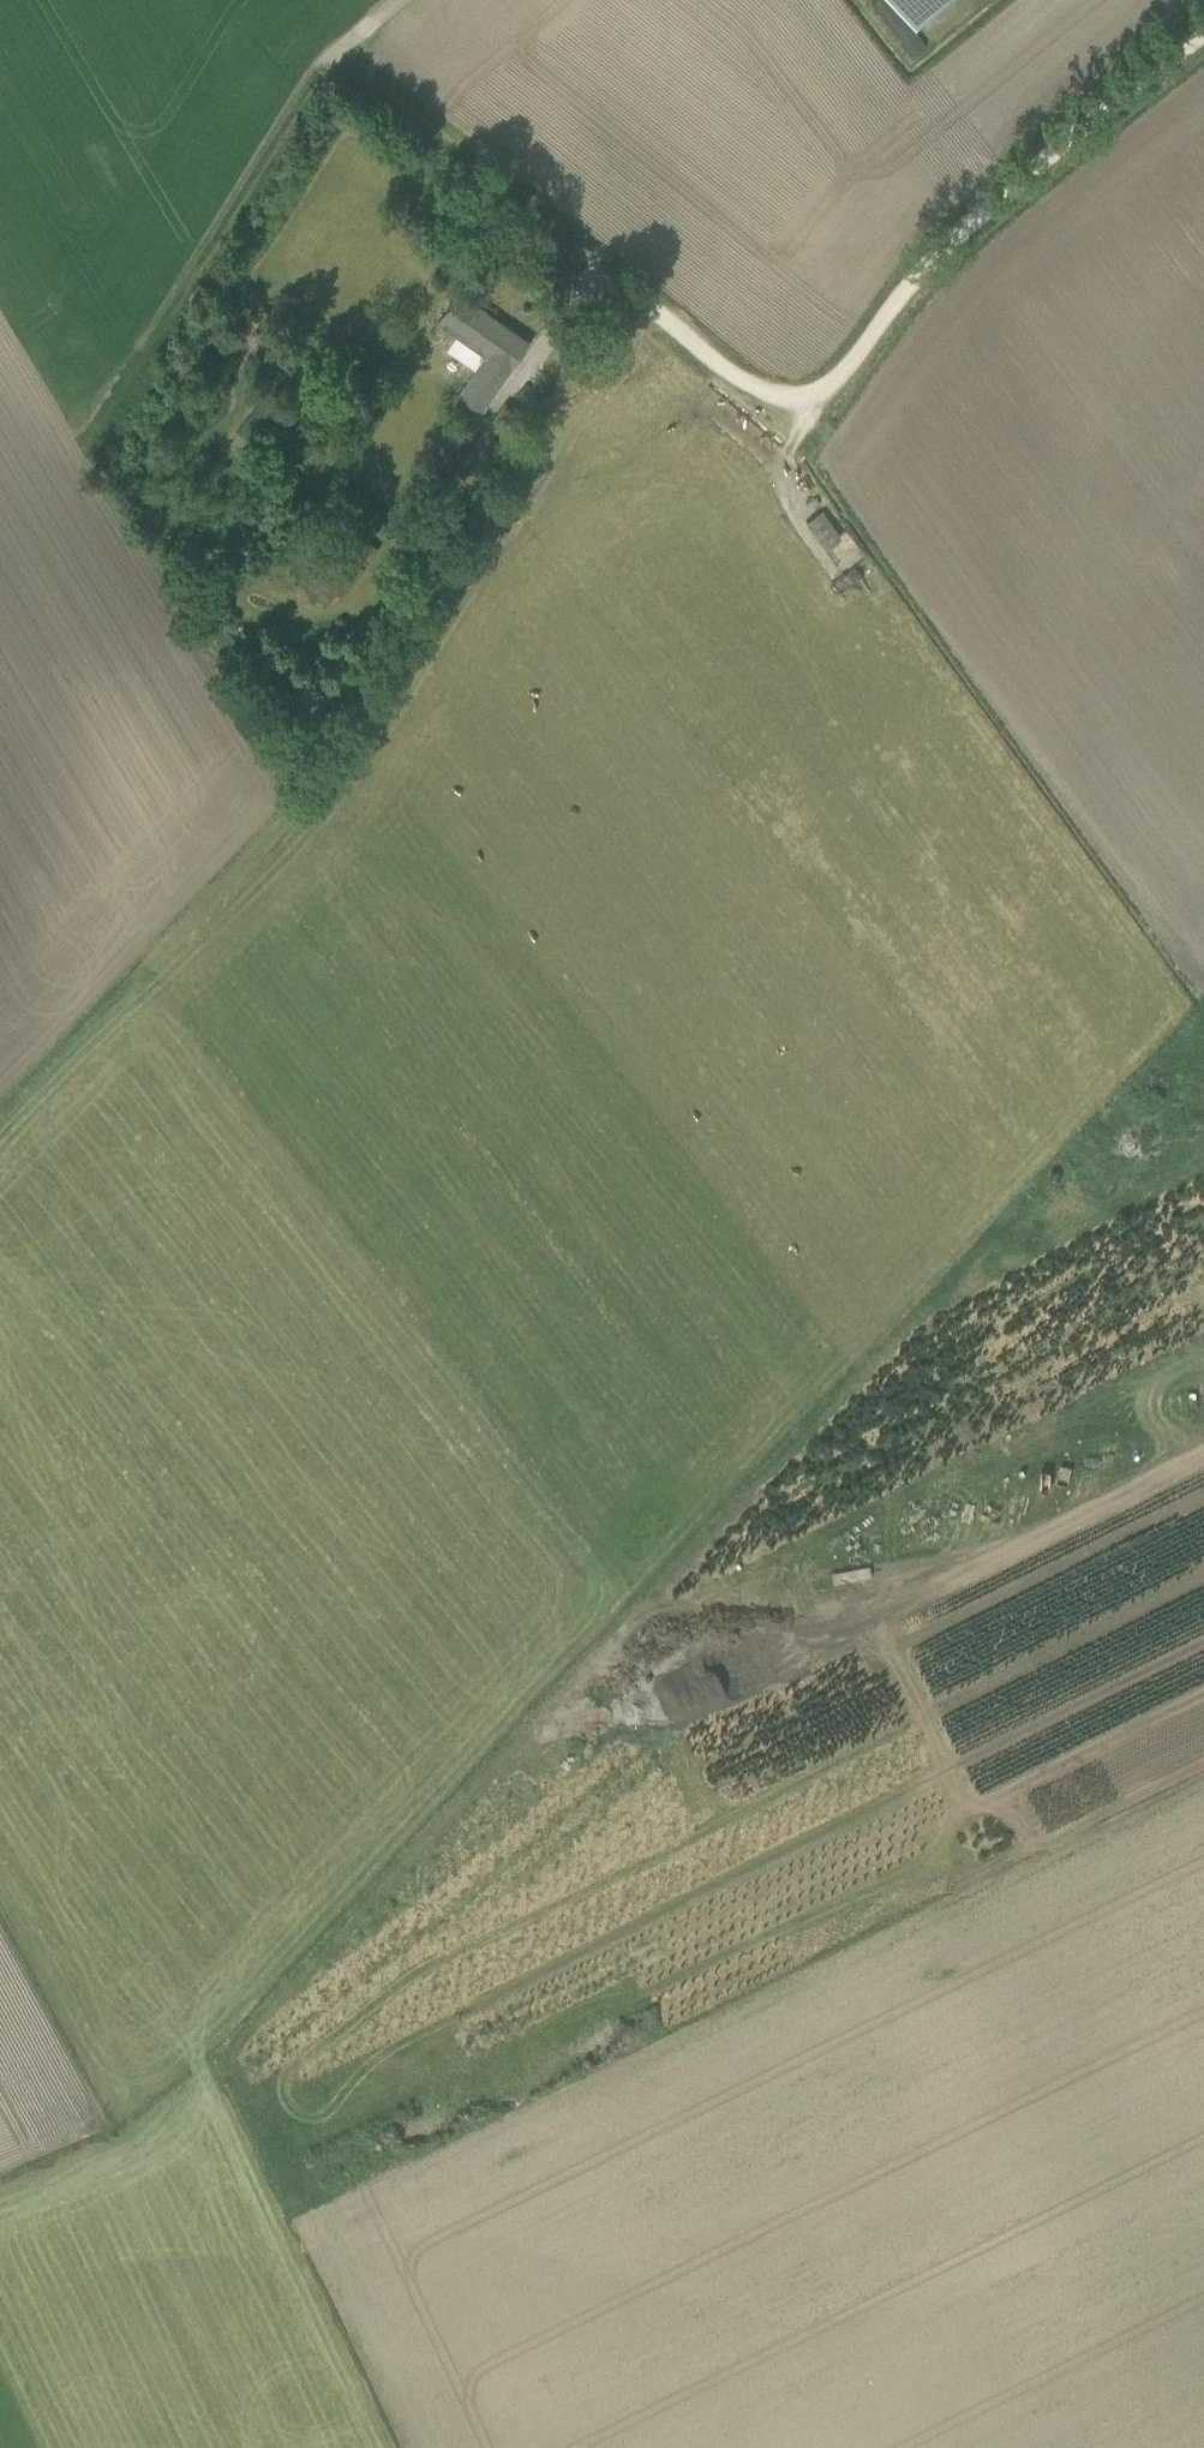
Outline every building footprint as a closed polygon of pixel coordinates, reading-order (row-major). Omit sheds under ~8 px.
[(661,13),(677,0),(651,0),(661,13)] [(946,0),(894,0),(915,25),(946,0)] [(437,323),(484,355),(457,393),(480,409),(527,341),(458,293),(437,323)] [(507,431),(506,431),(519,413),(504,402),(472,445),(470,444),(463,453),(459,450),(445,470),(469,487),(474,481),(472,480),(475,476),(477,477),(491,459),(487,456),(492,450),(507,431)] [(820,510),(805,521),(824,547),(839,536),(820,510)]
